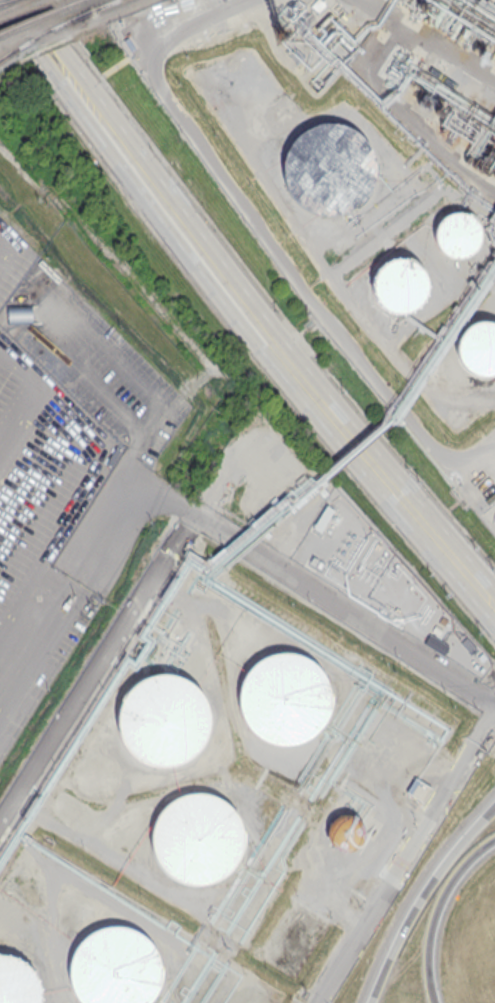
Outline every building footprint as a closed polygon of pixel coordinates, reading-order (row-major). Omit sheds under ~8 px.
[(367,142),(356,130),(342,123),(326,122),(310,125),(297,134),(288,147),(283,163),(284,177),(289,191),(298,202),(310,210),(324,213),(339,213),(352,207),(364,198),(371,186),(375,172),(374,156),(367,142)] [(476,223),(479,230),(479,237),(477,244),(473,250),(468,254),(461,257),(454,257),(447,254),(441,250),(437,244),(435,236),(436,229),(439,222),(444,217),(451,213),(458,212),(465,214),(472,217),(476,223)] [(428,291),(428,282),(425,274),(420,267),(412,262),(404,259),(395,260),(386,263),(379,269),(375,277),(373,286),(374,295),(378,303),(385,309),(393,313),(402,314),(411,312),(419,307),(425,300),(428,291)] [(32,323),(32,306),(7,306),(7,323),(32,323)] [(487,321),(478,321),(470,324),(463,330),(458,338),(456,347),(458,356),(462,364),(468,371),(477,375),(486,375),(494,373),(494,323),(487,321)] [(319,734),(329,718),(332,701),(329,683),(318,668),(303,658),(286,655),(268,658),(253,669),(243,684),(240,701),(243,719),(253,734),(269,744),(286,747),(304,744),(319,734)] [(197,753),(207,737),(210,720),(207,702),(197,687),(181,677),(164,674),(146,677),(131,688),(121,703),(118,720),(121,738),(132,753),(147,763),(164,766),(182,763),(197,753)] [(405,794),(423,803),(432,788),(415,778),(405,794)] [(233,872),(243,856),(246,839),(243,821),(232,806),(217,796),(200,793),(182,796),(167,807),(157,822),(154,839),(157,857),(167,872),(183,882),(200,885),(218,882),(233,872)] [(369,839),(353,809),(323,826),(339,856),(369,839)] [(159,991),(162,973),(159,955),(149,941),(133,931),(116,927),(98,931),(83,941),(73,956),(70,974),(73,992),(80,1002),(151,1002),(159,991)] [(40,992),(35,977),(24,966),(10,959),(0,958),(0,1002),(40,1002),(40,992)]
